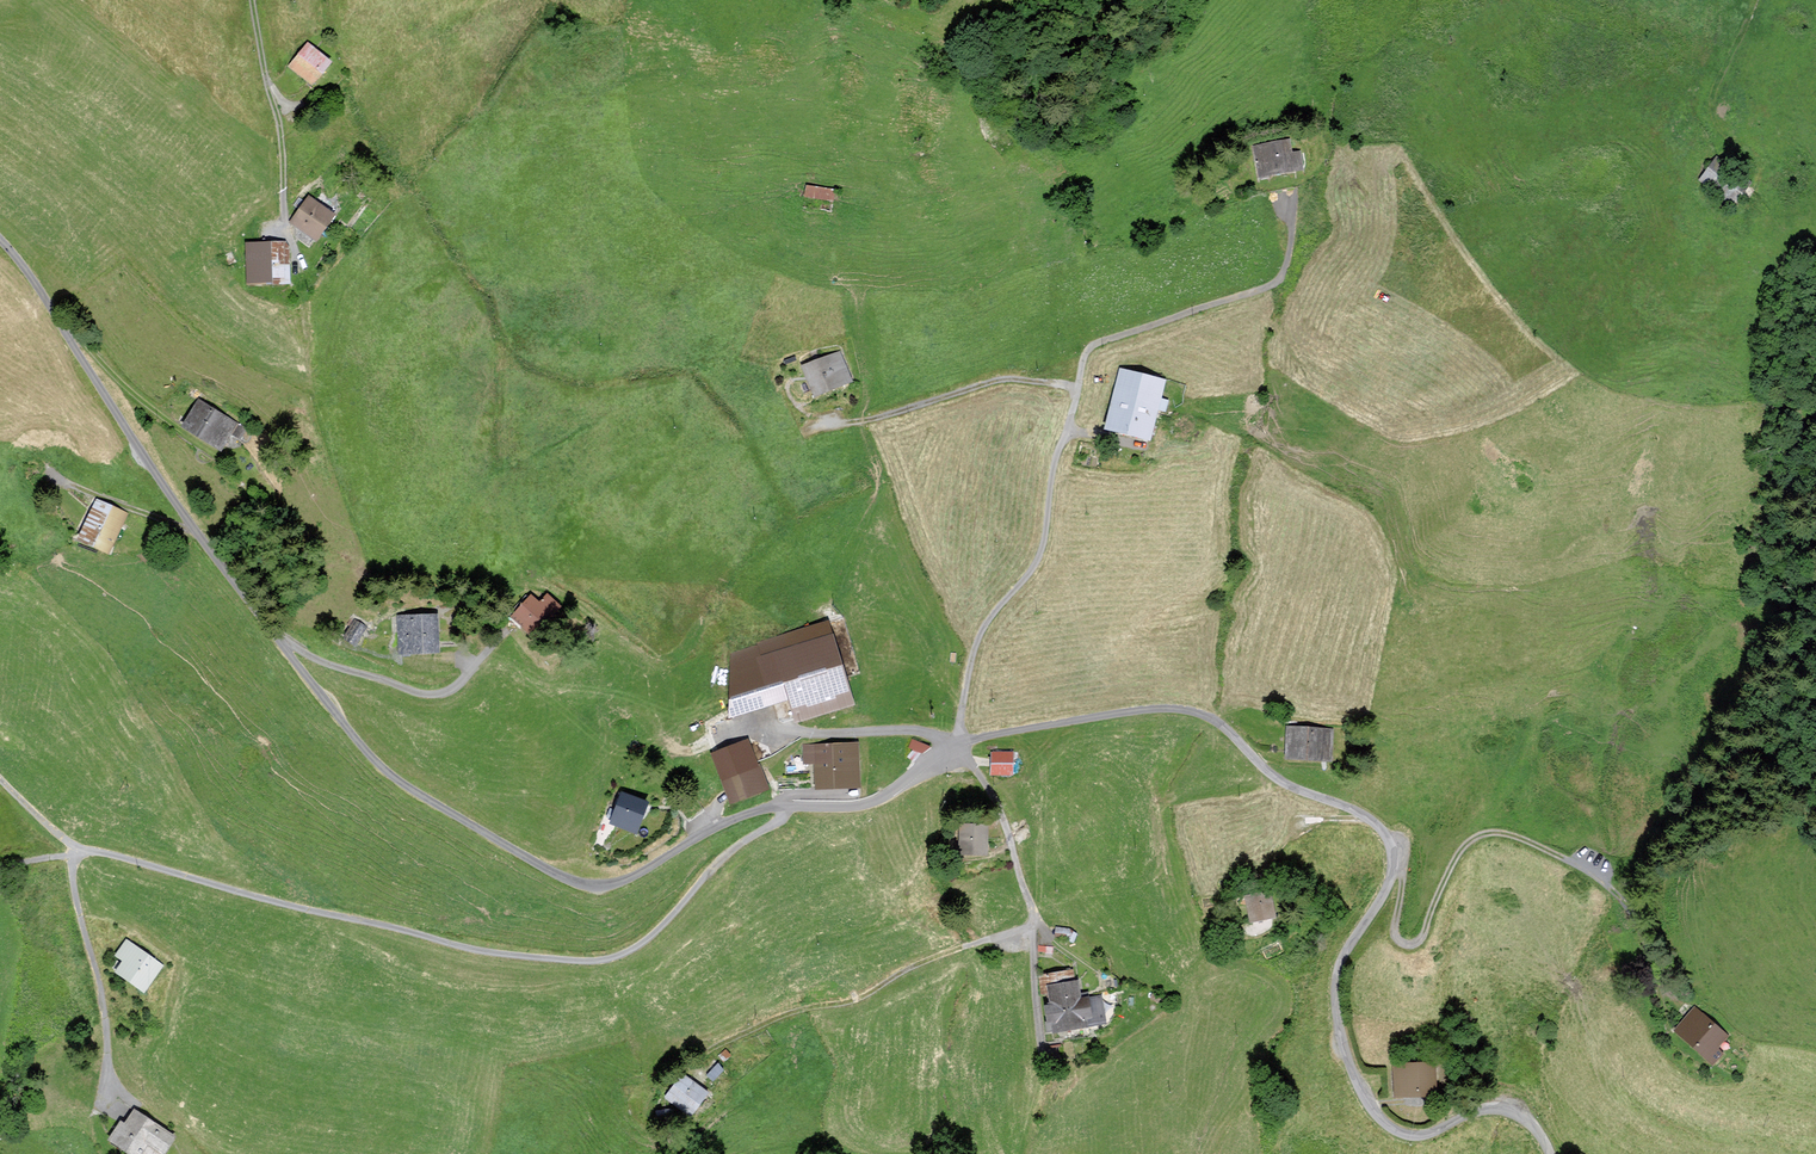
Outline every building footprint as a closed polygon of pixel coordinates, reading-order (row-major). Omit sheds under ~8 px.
[(330,63),(308,45),(291,66),(313,84),(330,63)] [(1291,155),(1288,141),(1253,148),(1259,178),(1302,170),(1299,154),(1291,155)] [(1733,204),(1750,181),(1717,158),(1701,181),(1733,204)] [(806,183),(804,196),(834,199),(836,186),(806,183)] [(333,216),(308,199),(292,222),(317,239),(333,216)] [(286,243),(248,245),(250,284),(287,283),(286,243)] [(850,382),(838,353),(803,368),(815,396),(850,382)] [(1148,440),(1163,382),(1121,371),(1107,429),(1148,440)] [(236,424),(199,402),(184,428),(220,450),(236,424)] [(126,515),(97,501),(78,538),(107,553),(126,515)] [(540,605),(531,597),(512,617),(531,636),(558,608),(547,597),(540,605)] [(437,653),(436,618),(399,618),(400,654),(437,653)] [(365,626),(354,621),(345,639),(356,644),(365,626)] [(850,704),(826,627),(733,655),(731,718),(791,699),(797,720),(850,704)] [(1331,730),(1286,728),(1284,760),(1330,763),(1331,730)] [(859,788),(857,745),(804,747),(805,764),(815,763),(816,790),(859,788)] [(1011,753),(992,753),(992,774),(1010,775),(1011,753)] [(766,790),(758,768),(723,780),(732,803),(766,790)] [(646,805),(622,796),(611,824),(635,833),(646,805)] [(986,828),(961,827),(960,856),(986,856),(986,828)] [(1274,917),(1269,894),(1246,898),(1251,922),(1274,917)] [(162,967),(126,942),(116,956),(124,962),(115,974),(143,994),(162,967)] [(1068,1006),(1081,1004),(1080,999),(1078,982),(1074,982),(1073,971),(1039,976),(1042,995),(1048,995),(1050,1009),(1068,1006)] [(1080,999),(1081,1004),(1068,1006),(1072,1031),(1088,1028),(1088,1027),(1106,1024),(1101,996),(1080,999)] [(1072,1031),(1068,1006),(1050,1009),(1045,1010),(1048,1032),(1053,1031),(1053,1034),(1072,1031)] [(1726,1038),(1696,1010),(1675,1033),(1712,1068),(1724,1055),(1717,1048),(1726,1038)] [(1435,1065),(1394,1066),(1395,1096),(1436,1095),(1435,1065)] [(706,1095),(682,1077),(667,1097),(691,1115),(706,1095)] [(135,1113),(126,1127),(121,1124),(109,1142),(129,1153),(163,1153),(173,1138),(135,1113)]
